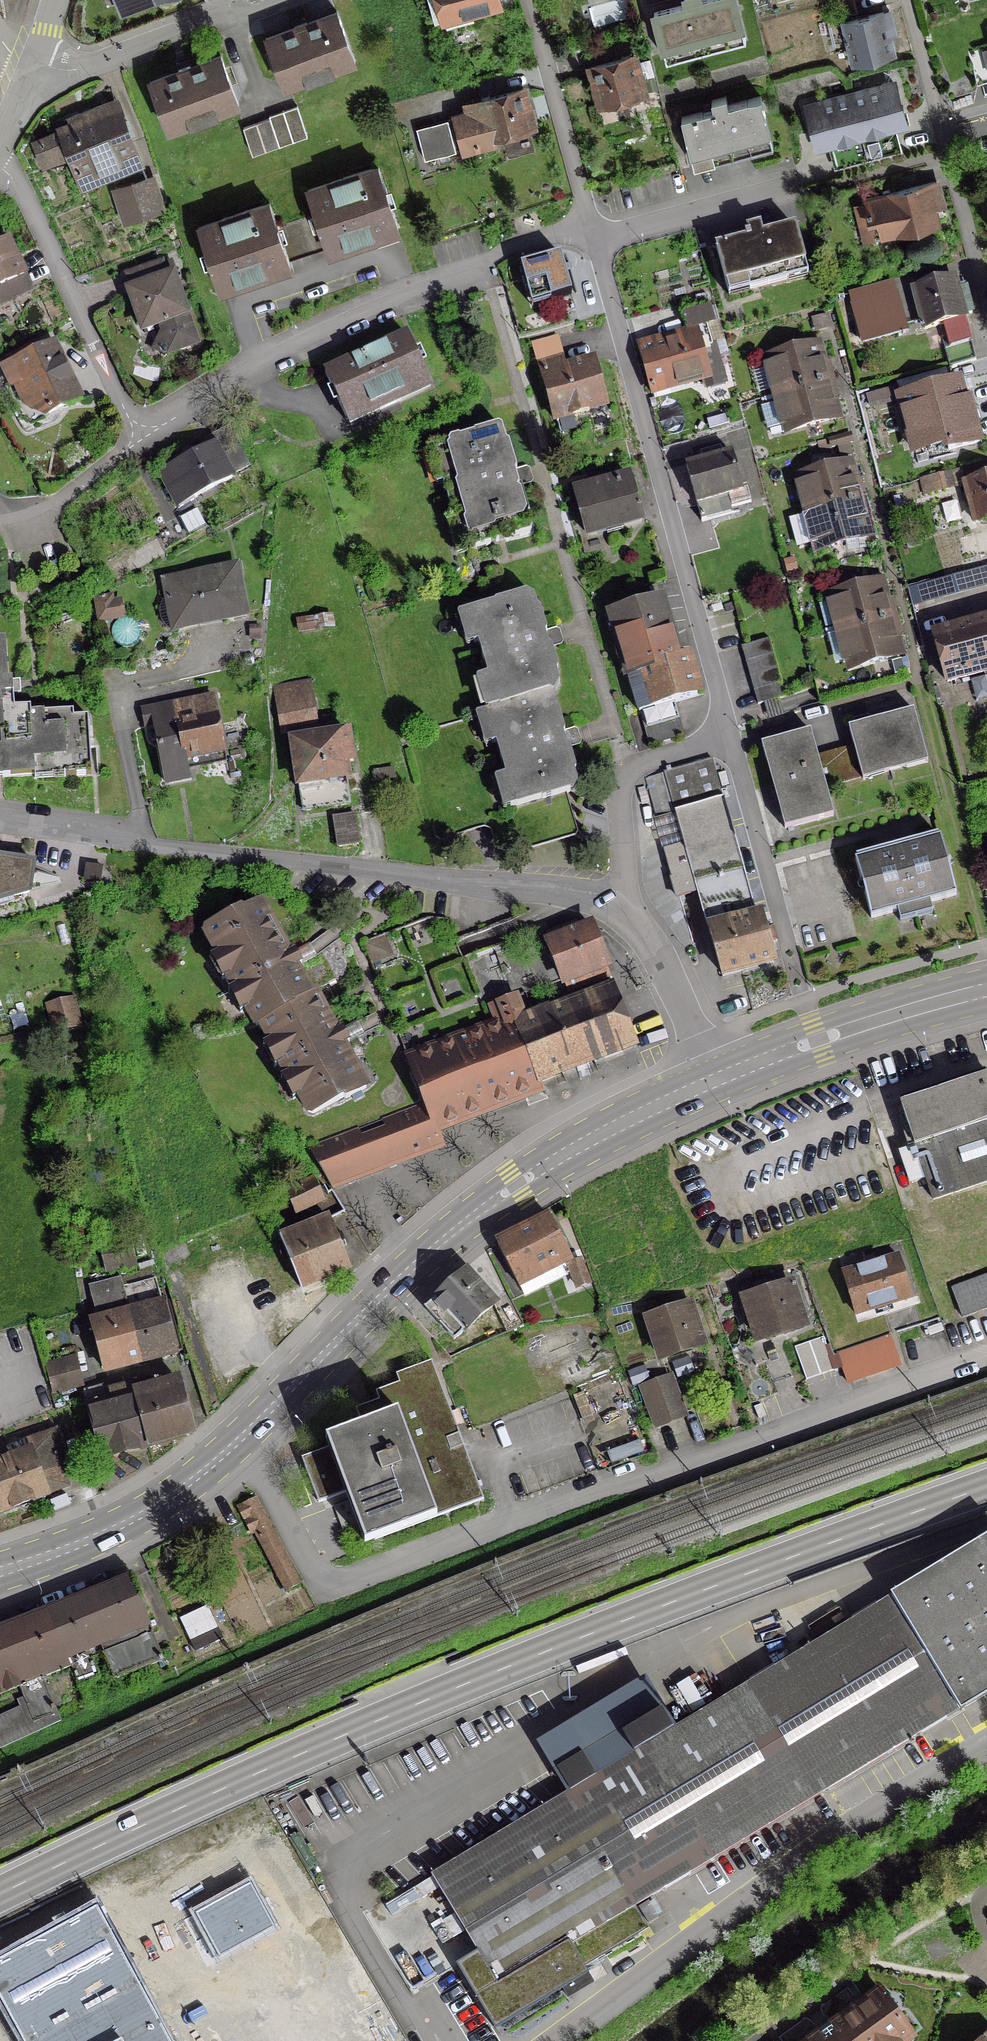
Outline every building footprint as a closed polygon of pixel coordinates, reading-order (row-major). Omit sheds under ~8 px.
[(108,18),(122,14),(121,12),(152,0),(102,0),(108,18)] [(439,19),(496,3),(495,0),(433,0),(439,19)] [(652,13),(662,53),(682,48),(684,55),(722,45),(720,38),(741,33),(732,0),(704,0),(698,2),(698,0),(683,0),(684,5),(652,13)] [(292,28),(263,39),(281,88),(353,61),(335,13),(305,24),(304,21),(292,26),(292,28)] [(880,13),(841,23),(852,64),(891,54),(886,35),(892,34),(888,17),(882,19),(880,13)] [(177,72),(147,83),(165,130),(235,104),(218,57),(188,68),(187,65),(176,69),(177,72)] [(631,57),(588,68),(598,106),(623,99),(628,103),(636,100),(638,95),(641,94),(631,57)] [(891,84),(848,96),(865,161),(894,153),(887,127),(902,123),(891,84)] [(467,115),(414,129),(422,160),(475,146),(477,152),(493,148),(490,138),(531,127),(520,90),(465,105),(467,115)] [(837,168),(865,161),(848,96),(804,107),(815,146),(830,142),(837,168)] [(711,109),(679,118),(691,165),(770,145),(758,97),(726,105),(723,97),(709,101),(711,109)] [(43,161),(66,152),(79,186),(138,162),(116,107),(94,115),(92,109),(69,118),(71,124),(57,129),(58,133),(35,142),(43,161)] [(294,109),(267,119),(277,145),(304,135),(294,109)] [(267,119),(240,129),(250,155),(277,145),(267,119)] [(322,191),(330,215),(341,248),(342,249),(365,241),(368,248),(392,240),(390,233),(414,225),(394,167),(322,191)] [(157,209),(147,179),(112,190),(122,220),(157,209)] [(861,201),(872,241),(935,224),(931,207),(939,205),(933,182),(861,201)] [(267,204),(195,228),(215,286),(238,278),(241,285),(266,277),(263,270),(287,262),(286,261),(341,248),(330,215),(275,228),(267,204)] [(744,241),(714,249),(726,297),(806,276),(793,228),(760,237),(758,228),(745,232),(746,237),(743,238),(744,241)] [(21,277),(5,242),(0,244),(0,287),(21,277)] [(569,296),(558,256),(518,267),(529,307),(569,296)] [(140,287),(127,292),(141,331),(160,324),(165,337),(161,338),(167,354),(174,351),(178,353),(183,351),(186,348),(193,345),(170,278),(174,276),(169,263),(160,266),(160,264),(134,272),(140,287)] [(951,279),(912,290),(922,330),(941,325),(947,348),(969,343),(961,316),(970,314),(963,290),(955,292),(951,279)] [(861,344),(904,332),(894,295),(850,306),(861,344)] [(689,336),(637,351),(649,393),(702,378),(705,389),(723,384),(716,358),(725,355),(716,322),(712,323),(708,308),(683,315),(689,336)] [(813,331),(825,328),(822,317),(811,319),(813,331)] [(405,337),(322,375),(343,420),(374,406),(378,414),(399,404),(396,397),(426,383),(405,337)] [(534,361),(537,360),(554,420),(602,406),(590,362),(563,370),(554,337),(529,344),(534,361)] [(18,383),(26,400),(37,395),(46,415),(78,399),(52,343),(0,367),(0,368),(9,387),(18,383)] [(815,345),(766,358),(776,395),(825,382),(815,345)] [(965,399),(962,400),(957,381),(920,390),(917,382),(895,388),(908,438),(940,430),(946,451),(977,443),(965,399)] [(825,382),(776,395),(786,432),(835,419),(825,382)] [(450,517),(457,515),(468,552),(487,546),(488,544),(502,540),(504,541),(527,534),(529,531),(525,517),(527,514),(519,487),(516,486),(513,474),(514,471),(507,445),(504,443),(500,429),(496,427),(472,434),(472,435),(458,439),(456,438),(437,444),(447,480),(440,482),(450,517)] [(174,465),(158,474),(177,510),(192,502),(191,500),(229,479),(228,476),(246,467),(227,432),(208,441),(211,446),(188,457),(185,451),(171,458),(174,465)] [(705,460),(684,466),(699,522),(729,514),(728,509),(749,503),(746,490),(740,492),(729,453),(720,456),(718,448),(703,452),(705,460)] [(963,484),(973,524),(986,520),(986,462),(962,469),(963,474),(961,475),(963,484)] [(846,463),(798,476),(808,513),(856,500),(846,463)] [(943,474),(918,480),(922,495),(947,489),(943,474)] [(627,480),(574,494),(584,534),(638,519),(627,480)] [(856,500),(808,513),(818,550),(866,537),(856,500)] [(203,527),(195,510),(178,519),(186,536),(203,527)] [(602,566),(599,570),(601,575),(605,578),(610,577),(613,572),(612,567),(607,565),(602,566)] [(234,567),(162,581),(165,599),(162,599),(160,603),(158,608),(157,613),(158,618),(159,622),(161,625),(165,629),(168,631),(244,617),(234,567)] [(960,577),(933,584),(936,595),(963,588),(960,577)] [(829,594),(839,632),(888,619),(878,581),(829,594)] [(488,675),(498,707),(548,693),(552,695),(557,685),(554,674),(556,671),(549,649),(546,648),(542,634),(544,632),(538,610),(535,609),(532,598),(524,594),(493,603),(493,604),(469,611),(479,643),(475,644),(484,676),(488,675)] [(658,598),(608,613),(648,746),(680,736),(670,703),(695,696),(683,655),(676,657),(658,598)] [(94,601),(97,621),(120,617),(117,603),(109,604),(108,599),(94,601)] [(328,616),(295,622),(297,632),(329,627),(328,616)] [(888,619),(839,632),(849,668),(898,656),(888,619)] [(972,624),(986,672),(986,671),(986,620),(972,624)] [(945,683),(986,672),(972,624),(931,635),(945,683)] [(767,640),(739,648),(755,705),(783,698),(767,640)] [(11,695),(10,680),(6,681),(3,641),(0,641),(0,695),(11,695)] [(502,776),(506,775),(515,807),(539,800),(540,801),(571,792),(575,784),(572,774),(574,771),(567,749),(564,747),(561,736),(562,732),(552,695),(548,693),(498,707),(487,710),(496,743),(492,744),(502,776)] [(32,775),(32,768),(61,766),(62,777),(89,775),(86,717),(71,718),(71,712),(29,715),(28,709),(12,710),(11,695),(0,695),(0,777),(32,775)] [(304,696),(274,701),(278,727),(308,722),(304,696)] [(143,727),(151,726),(163,784),(187,779),(183,759),(222,751),(211,697),(140,711),(143,727)] [(846,729),(851,749),(859,777),(860,779),(925,762),(911,711),(846,729)] [(808,732),(761,745),(784,830),(831,817),(820,780),(828,778),(830,785),(859,777),(851,749),(822,757),(825,766),(817,768),(808,732)] [(321,738),(290,742),(301,812),(348,805),(341,763),(350,762),(346,734),(328,737),(327,733),(321,734),(321,738)] [(707,928),(706,929),(720,977),(772,962),(759,915),(746,918),(743,907),(749,906),(710,759),(661,773),(681,844),(662,850),(675,899),(697,893),(707,928)] [(359,844),(355,813),(332,816),(336,847),(359,844)] [(867,894),(862,896),(869,919),(895,912),(898,923),(930,914),(927,903),(954,896),(947,872),(942,874),(940,864),(945,862),(938,839),(898,849),(901,860),(896,862),(893,851),(853,862),(859,886),(864,884),(867,894)] [(27,893),(30,871),(32,863),(0,859),(0,901),(27,893)] [(59,876),(30,871),(27,893),(62,884),(59,876)] [(247,1000),(244,1009),(254,1027),(258,1025),(258,1024),(288,1008),(287,1006),(307,995),(293,969),(314,957),(307,945),(286,956),(258,904),(205,930),(204,935),(215,956),(224,958),(233,975),(233,988),(240,988),(247,1000)] [(553,942),(547,944),(561,980),(603,964),(589,927),(574,933),(570,924),(549,933),(553,942)] [(515,1026),(514,1027),(535,1082),(634,1044),(612,989),(522,1023),(513,997),(504,1000),(515,1026)] [(311,992),(307,995),(287,1006),(288,1008),(258,1024),(258,1025),(268,1042),(277,1045),(281,1053),(278,1065),(287,1067),(284,1076),(296,1079),(300,1088),(297,1097),(306,1113),(311,1115),(364,1089),(341,1046),(361,1034),(355,1023),(334,1034),(311,992)] [(406,1060),(423,1104),(433,1130),(538,1089),(535,1082),(514,1027),(515,1026),(504,1000),(486,1007),(493,1026),(406,1060)] [(70,1003),(48,1008),(54,1034),(77,1028),(70,1003)] [(924,1179),(931,1201),(986,1182),(986,1076),(898,1105),(914,1149),(901,1154),(911,1184),(924,1179)] [(438,1143),(433,1130),(423,1104),(306,1148),(328,1185),(438,1143)] [(320,1175),(284,1193),(294,1213),(331,1195),(326,1186),(320,1175)] [(547,1218),(495,1244),(514,1282),(517,1287),(518,1289),(548,1273),(552,1281),(561,1276),(562,1277),(570,1274),(575,1289),(588,1284),(579,1263),(573,1265),(568,1263),(565,1256),(566,1255),(547,1218)] [(328,1224),(281,1243),(299,1287),(345,1268),(336,1244),(342,1241),(339,1234),(333,1236),(328,1224)] [(126,1236),(97,1243),(104,1273),(133,1265),(126,1236)] [(843,1274),(841,1274),(853,1315),(908,1298),(896,1257),(866,1266),(863,1257),(840,1264),(843,1274)] [(464,1273),(423,1309),(452,1341),(492,1304),(464,1273)] [(949,1289),(960,1319),(986,1309),(986,1275),(949,1289)] [(96,1321),(89,1322),(102,1371),(179,1351),(166,1303),(159,1304),(152,1280),(120,1288),(118,1279),(87,1287),(96,1321)] [(752,1286),(739,1290),(756,1340),(802,1325),(789,1285),(768,1292),(765,1285),(753,1289),(752,1286)] [(647,1320),(646,1321),(659,1359),(703,1345),(690,1306),(671,1313),(669,1307),(658,1311),(654,1301),(642,1305),(647,1320)] [(939,1324),(924,1329),(927,1336),(941,1331),(939,1324)] [(831,1355),(835,1354),(845,1383),(864,1377),(854,1347),(856,1346),(855,1343),(856,1343),(852,1330),(832,1336),(835,1343),(828,1346),(831,1355)] [(73,1357),(44,1365),(51,1394),(80,1387),(73,1357)] [(341,1533),(366,1524),(373,1541),(480,1500),(477,1492),(432,1371),(407,1380),(411,1389),(387,1398),(390,1406),(371,1413),(374,1422),(334,1437),(341,1454),(303,1468),(316,1503),(318,1502),(354,1489),(357,1498),(331,1507),(341,1533)] [(668,1377),(639,1388),(653,1425),(682,1414),(668,1377)] [(149,1378),(130,1384),(133,1397),(132,1398),(145,1446),(189,1433),(188,1429),(191,1428),(182,1392),(178,1390),(175,1379),(151,1385),(149,1378)] [(127,1380),(82,1392),(99,1458),(145,1446),(132,1398),(133,1397),(130,1384),(127,1380)] [(0,1461),(0,1512),(66,1487),(58,1465),(66,1462),(54,1430),(23,1441),(27,1451),(0,1461)] [(257,1540),(259,1539),(284,1591),(297,1584),(253,1499),(235,1508),(249,1535),(254,1533),(257,1540)] [(959,1711),(986,1694),(986,1539),(890,1597),(959,1711)] [(101,1655),(111,1681),(161,1661),(129,1579),(66,1604),(0,1630),(0,1695),(24,1685),(28,1697),(16,1702),(19,1708),(0,1717),(0,1748),(58,1722),(39,1679),(69,1667),(76,1685),(96,1678),(90,1659),(101,1655)] [(890,1597),(430,1874),(477,1951),(454,1965),(493,2029),(586,1974),(582,1967),(646,1929),(633,1906),(959,1711),(890,1597)] [(646,1902),(636,1908),(646,1924),(656,1918),(646,1902)] [(0,1959),(0,1998),(24,2040),(171,2040),(95,1906),(0,1959)] [(817,2033),(807,2040),(904,2040),(910,2037),(896,2017),(897,2011),(891,2010),(877,1991),(828,2026),(829,2028),(819,2035),(817,2033)]
